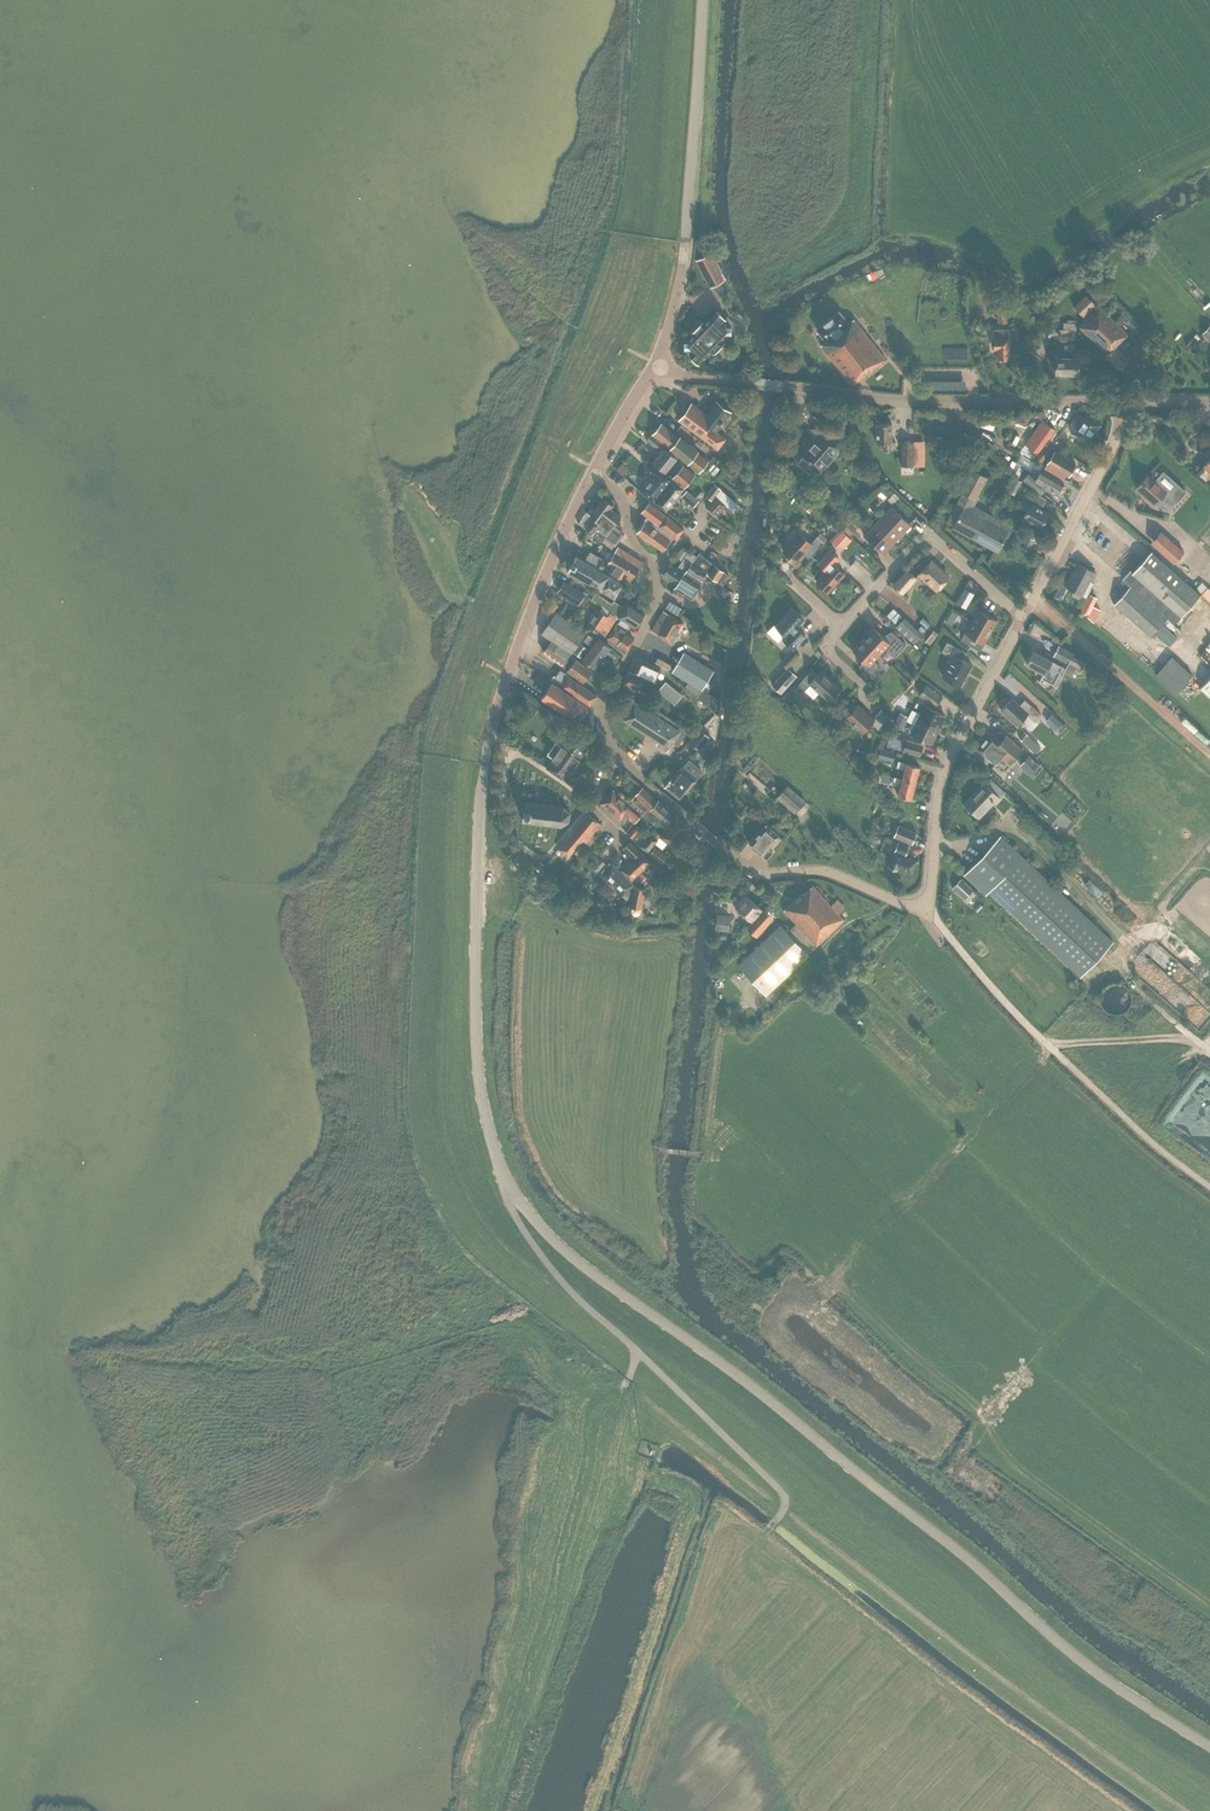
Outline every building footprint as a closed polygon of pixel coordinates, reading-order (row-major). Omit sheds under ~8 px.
[(710,254),(696,260),(710,287),(724,280),(710,254)] [(1050,299),(1055,304),(1063,297),(1059,292),(1050,299)] [(1074,306),(1084,316),(1096,304),(1086,294),(1074,306)] [(1105,356),(1130,381),(1143,368),(1127,353),(1125,356),(1114,346),(1127,333),(1098,305),(1078,326),(1107,354),(1105,356)] [(687,348),(692,352),(690,354),(698,363),(711,350),(713,352),(723,341),(721,339),(729,332),(731,332),(731,326),(729,326),(724,321),(726,319),(717,310),(704,323),(702,321),(692,332),(694,334),(687,341),(685,341),(685,348),(687,348)] [(1006,310),(996,311),(997,323),(1007,322),(1006,310)] [(885,359),(854,319),(848,323),(839,311),(817,329),(826,341),(820,345),(852,385),(865,375),(864,373),(870,368),(871,370),(885,359)] [(1063,329),(1060,329),(1060,336),(1075,337),(1075,323),(1063,323),(1063,329)] [(1009,358),(1009,357),(1020,357),(1020,351),(1020,348),(1009,348),(1009,338),(1007,338),(1007,332),(994,332),(994,338),(993,338),(994,348),(997,348),(997,358),(1009,358)] [(968,343),(945,343),(945,356),(969,355),(968,343)] [(1056,373),(1079,373),(1079,362),(1089,362),(1089,349),(1075,349),(1075,344),(1064,344),(1064,357),(1056,357),(1056,373)] [(691,403),(679,419),(718,449),(725,439),(716,431),(731,411),(716,401),(706,414),(691,403)] [(1073,421),(1078,424),(1072,432),(1086,443),(1100,424),(1086,414),(1084,416),(1079,412),(1073,421)] [(1042,419),(1025,444),(1037,453),(1055,428),(1042,419)] [(678,437),(660,423),(652,434),(662,442),(669,448),(678,437)] [(797,462),(805,468),(810,462),(819,471),(841,446),(815,423),(811,428),(819,436),(802,455),(802,456),(797,462)] [(876,423),(876,441),(884,441),(884,450),(891,450),(891,441),(892,441),(891,423),(876,423)] [(661,441),(652,434),(647,440),(656,447),(661,441)] [(684,459),(687,463),(696,452),(678,437),(669,448),(679,455),(684,459)] [(914,441),(901,441),(901,465),(914,465),(914,441)] [(665,448),(661,452),(653,462),(665,472),(677,458),(665,448)] [(1068,476),(1076,463),(1055,450),(1047,463),(1068,476)] [(708,461),(696,452),(687,463),(688,463),(699,472),(708,461)] [(687,463),(684,459),(681,462),(683,464),(672,478),(683,488),(695,474),(686,466),(688,463),(687,463)] [(649,469),(654,473),(640,490),(654,501),(668,484),(670,481),(672,478),(660,468),(654,463),(649,469)] [(999,519),(973,505),(977,498),(975,498),(987,477),(970,468),(958,489),(963,492),(947,521),(954,524),(953,526),(997,550),(1008,530),(997,523),(999,519)] [(1038,494),(1044,488),(1057,495),(1064,482),(1041,469),(1037,476),(1030,470),(1022,479),(1038,494)] [(1136,487),(1148,498),(1147,499),(1154,505),(1167,490),(1148,474),(1136,487)] [(1015,477),(1007,491),(1014,494),(1021,481),(1015,477)] [(668,484),(654,501),(666,511),(682,491),(670,481),(668,484)] [(824,483),(813,495),(824,506),(836,494),(824,483)] [(706,494),(712,499),(720,488),(715,484),(706,494)] [(886,486),(879,493),(885,498),(891,491),(886,486)] [(733,511),(739,505),(721,489),(715,495),(706,506),(716,515),(725,505),(733,511)] [(698,500),(687,490),(682,496),(693,506),(698,500)] [(1043,505),(1046,498),(1034,492),(1030,498),(1043,505)] [(594,522),(594,523),(607,533),(616,522),(621,516),(610,508),(612,505),(604,498),(597,507),(592,503),(587,512),(599,521),(597,524),(594,522)] [(1018,506),(1027,510),(1023,517),(1040,526),(1048,512),(1031,503),(1030,503),(1022,499),(1018,506)] [(809,511),(815,505),(809,500),(803,506),(809,511)] [(663,550),(673,537),(676,539),(684,529),(667,515),(658,525),(666,515),(649,502),(641,512),(648,517),(644,521),(636,532),(663,550)] [(864,516),(871,508),(866,504),(859,511),(864,516)] [(882,516),(902,534),(911,524),(891,506),(882,516)] [(607,533),(594,523),(594,522),(597,524),(599,521),(587,512),(586,511),(579,523),(611,548),(614,544),(615,545),(624,533),(622,527),(616,522),(607,533)] [(873,526),(893,544),(902,534),(882,516),(873,526)] [(849,520),(842,528),(850,535),(857,527),(849,520)] [(893,544),(873,526),(864,536),(883,554),(893,544)] [(841,531),(840,532),(832,541),(842,551),(852,540),(842,530),(841,531)] [(1173,562),(1184,550),(1161,530),(1150,542),(1173,562)] [(803,553),(808,558),(827,538),(820,532),(811,542),(799,532),(782,550),(795,562),(803,553)] [(1027,535),(1021,546),(1028,550),(1034,539),(1027,535)] [(642,562),(618,546),(605,567),(629,583),(642,562)] [(681,547),(675,556),(681,560),(687,551),(681,547)] [(683,574),(685,572),(684,571),(695,555),(689,551),(677,568),(670,564),(663,574),(677,583),(684,574),(683,574)] [(1169,645),(1177,636),(1169,629),(1200,594),(1151,551),(1132,572),(1130,571),(1123,579),(1130,585),(1114,604),(1150,636),(1154,632),(1169,645)] [(602,559),(590,552),(586,558),(598,565),(602,559)] [(692,562),(684,574),(677,583),(674,586),(692,598),(703,580),(702,579),(707,572),(708,573),(708,574),(722,585),(729,575),(714,564),(699,553),(700,552),(699,552),(692,562)] [(623,583),(576,556),(577,556),(576,555),(567,570),(568,571),(614,597),(623,583)] [(930,560),(919,573),(936,589),(948,576),(930,560)] [(845,574),(832,563),(816,581),(828,592),(845,574)] [(1067,586),(1082,594),(1089,581),(1091,582),(1096,573),(1078,564),(1072,576),(1071,576),(1067,583),(1068,583),(1067,586)] [(902,592),(916,577),(908,570),(894,585),(902,592)] [(584,595),(564,582),(558,591),(579,604),(584,595)] [(973,593),(965,588),(961,596),(969,600),(973,593)] [(644,612),(627,601),(624,607),(614,600),(612,603),(607,599),(596,592),(591,599),(603,606),(618,616),(621,618),(630,624),(635,627),(644,612)] [(1089,593),(1080,611),(1088,615),(1097,597),(1089,593)] [(680,607),(670,601),(666,607),(676,613),(680,607)] [(614,620),(597,608),(587,624),(605,635),(614,620)] [(793,648),(805,635),(797,627),(804,619),(792,608),(775,626),(786,636),(783,639),(793,648)] [(990,631),(997,620),(978,609),(972,621),(990,631)] [(682,622),(663,610),(651,630),(670,641),(682,622)] [(956,611),(955,611),(953,610),(949,616),(955,619),(958,613),(956,611)] [(542,633),(551,640),(543,651),(562,665),(563,665),(586,633),(556,612),(542,633)] [(904,616),(895,626),(914,643),(922,633),(904,616)] [(627,652),(634,639),(625,633),(630,624),(621,618),(607,638),(627,652)] [(965,632),(984,643),(990,631),(972,621),(965,632)] [(894,656),(906,644),(891,631),(885,638),(873,627),(863,639),(880,654),(885,648),(894,656)] [(969,639),(960,631),(954,636),(963,644),(969,639)] [(584,639),(592,646),(582,658),(594,667),(610,647),(598,637),(596,640),(588,634),(584,639)] [(852,650),(864,661),(859,666),(870,676),(879,665),(874,660),(880,654),(863,639),(852,650)] [(942,651),(952,657),(942,675),(960,685),(972,664),(963,659),(967,653),(947,642),(942,651)] [(581,657),(588,648),(580,643),(574,651),(581,657)] [(1059,645),(1053,656),(1068,664),(1065,670),(1073,674),(1080,659),(1073,655),(1074,653),(1059,645)] [(1043,672),(1040,677),(1053,683),(1062,665),(1051,660),(1033,650),(1027,664),(1043,672)] [(551,679),(554,675),(554,676),(562,665),(543,651),(531,668),(551,680),(551,679)] [(684,652),(673,671),(701,689),(709,675),(713,670),(684,652)] [(563,667),(583,681),(592,670),(570,655),(562,667),(563,667)] [(1192,675),(1172,656),(1156,674),(1176,693),(1192,675)] [(652,685),(653,681),(653,680),(659,667),(635,657),(629,670),(650,680),(649,683),(652,685)] [(1081,672),(1085,663),(1080,661),(1076,670),(1081,672)] [(781,693),(797,675),(788,667),(771,684),(781,693)] [(804,690),(810,684),(828,701),(840,688),(821,670),(817,674),(812,669),(798,684),(804,690)] [(623,684),(645,693),(649,683),(650,680),(628,671),(623,684)] [(716,708),(718,697),(708,692),(712,684),(709,675),(701,689),(697,696),(713,711),(716,708)] [(569,676),(564,682),(554,676),(551,679),(551,680),(562,687),(590,706),(597,695),(569,676)] [(1199,688),(1209,698),(1209,677),(1199,688)] [(589,707),(553,682),(542,697),(579,722),(589,707)] [(664,682),(657,690),(669,699),(675,691),(664,682)] [(934,706),(942,696),(927,683),(918,693),(934,706)] [(535,713),(540,705),(529,697),(523,705),(535,713)] [(1017,724),(1027,714),(1035,721),(1041,714),(1029,703),(1024,709),(1019,704),(1012,698),(1001,710),(1017,724)] [(637,703),(635,701),(624,719),(649,735),(663,713),(640,699),(637,703)] [(1025,699),(1019,704),(1024,709),(1029,703),(1025,699)] [(846,717),(862,732),(874,719),(858,704),(846,717)] [(904,704),(900,711),(908,714),(911,708),(904,704)] [(945,715),(925,705),(921,714),(912,709),(909,715),(938,729),(945,715)] [(882,708),(875,716),(886,726),(893,718),(882,708)] [(895,723),(903,727),(908,716),(900,712),(895,723)] [(667,750),(673,742),(678,745),(688,729),(663,713),(649,735),(659,741),(659,740),(664,743),(661,747),(667,750)] [(1050,716),(1049,717),(1045,721),(1056,731),(1063,724),(1052,714),(1050,716)] [(916,724),(911,733),(931,743),(938,729),(909,715),(907,720),(916,724)] [(697,731),(689,742),(698,750),(707,739),(697,731)] [(1000,741),(989,731),(975,747),(986,757),(987,756),(995,763),(1001,756),(1009,764),(1022,749),(1006,734),(1000,741)] [(546,767),(564,779),(589,745),(571,732),(546,767)] [(1028,735),(1026,734),(1024,732),(1019,737),(1023,741),(1028,736),(1028,735)] [(906,739),(903,751),(920,755),(923,744),(906,739)] [(522,744),(510,740),(507,746),(520,750),(522,744)] [(1040,747),(1035,742),(1029,748),(1034,753),(1040,747)] [(895,752),(881,748),(878,757),(893,761),(895,752)] [(1026,759),(1024,760),(1019,765),(1030,775),(1040,765),(1029,755),(1026,759)] [(906,762),(898,760),(897,766),(905,768),(902,778),(915,782),(920,766),(906,762)] [(746,772),(751,766),(747,763),(743,769),(746,772)] [(664,785),(681,799),(696,779),(701,771),(693,765),(688,772),(681,767),(672,777),(671,777),(664,785)] [(770,790),(749,772),(746,776),(766,793),(770,790)] [(890,783),(892,776),(881,773),(879,780),(890,783)] [(894,776),(893,782),(901,784),(898,794),(911,798),(915,782),(902,778),(894,776)] [(985,783),(984,783),(964,803),(979,817),(994,801),(995,803),(1000,797),(999,797),(1004,791),(990,778),(985,783)] [(805,801),(787,785),(777,796),(795,812),(805,801)] [(643,787),(634,797),(641,803),(636,808),(642,814),(655,799),(643,787)] [(642,814),(636,808),(633,805),(632,806),(613,789),(601,803),(599,806),(620,825),(627,816),(634,822),(641,814),(642,814)] [(642,814),(649,820),(654,814),(667,826),(676,815),(659,799),(658,801),(655,799),(642,814)] [(524,811),(523,820),(561,825),(569,821),(570,812),(563,806),(525,801),(524,811)] [(588,813),(558,848),(568,857),(582,839),(586,842),(594,832),(601,824),(598,821),(588,813)] [(689,826),(676,816),(660,837),(674,847),(689,826)] [(633,837),(640,828),(636,824),(628,833),(633,837)] [(772,852),(772,851),(768,848),(777,838),(779,835),(766,824),(749,844),(762,855),(767,859),(772,852)] [(911,843),(916,831),(898,824),(894,836),(911,843)] [(642,834),(647,837),(641,845),(648,851),(657,839),(645,830),(642,834)] [(1081,975),(1113,941),(1001,836),(965,875),(985,894),(989,889),(1081,975)] [(623,848),(634,858),(640,851),(629,841),(623,848)] [(908,854),(906,853),(909,845),(898,841),(888,865),(897,869),(898,867),(911,872),(916,860),(907,857),(908,854)] [(579,855),(584,849),(580,846),(575,852),(579,855)] [(667,856),(655,846),(649,853),(662,863),(667,856)] [(599,869),(605,863),(600,858),(598,859),(589,851),(585,856),(599,869)] [(641,881),(646,877),(640,871),(651,862),(641,852),(622,870),(631,880),(636,876),(641,881)] [(633,883),(622,873),(612,864),(609,862),(607,865),(602,871),(604,873),(602,875),(623,894),(622,896),(625,898),(626,900),(630,896),(631,892),(628,889),(633,883)] [(1092,873),(1086,878),(1098,892),(1104,887),(1092,873)] [(965,899),(968,902),(977,893),(961,878),(952,887),(965,899)] [(784,910),(817,945),(844,920),(813,885),(804,892),(803,891),(784,910)] [(639,914),(640,912),(641,908),(645,888),(634,886),(630,905),(632,906),(631,910),(632,912),(633,914),(635,915),(637,915),(639,914)] [(763,911),(746,895),(736,907),(735,908),(737,909),(738,908),(753,922),(763,911)] [(730,914),(731,902),(716,901),(715,912),(730,914)] [(748,927),(757,935),(772,918),(763,911),(753,922),(748,927)] [(725,914),(721,914),(717,914),(715,929),(729,931),(730,915),(725,914)] [(787,932),(781,926),(739,965),(766,994),(808,954),(787,932)] [(1119,982),(1113,982),(1108,984),(1103,988),(1100,993),(1100,998),(1100,1003),(1103,1008),(1107,1012),(1113,1014),(1119,1014),(1124,1012),(1128,1009),(1131,1004),(1132,998),(1131,993),(1128,988),(1124,984),(1119,982)]
